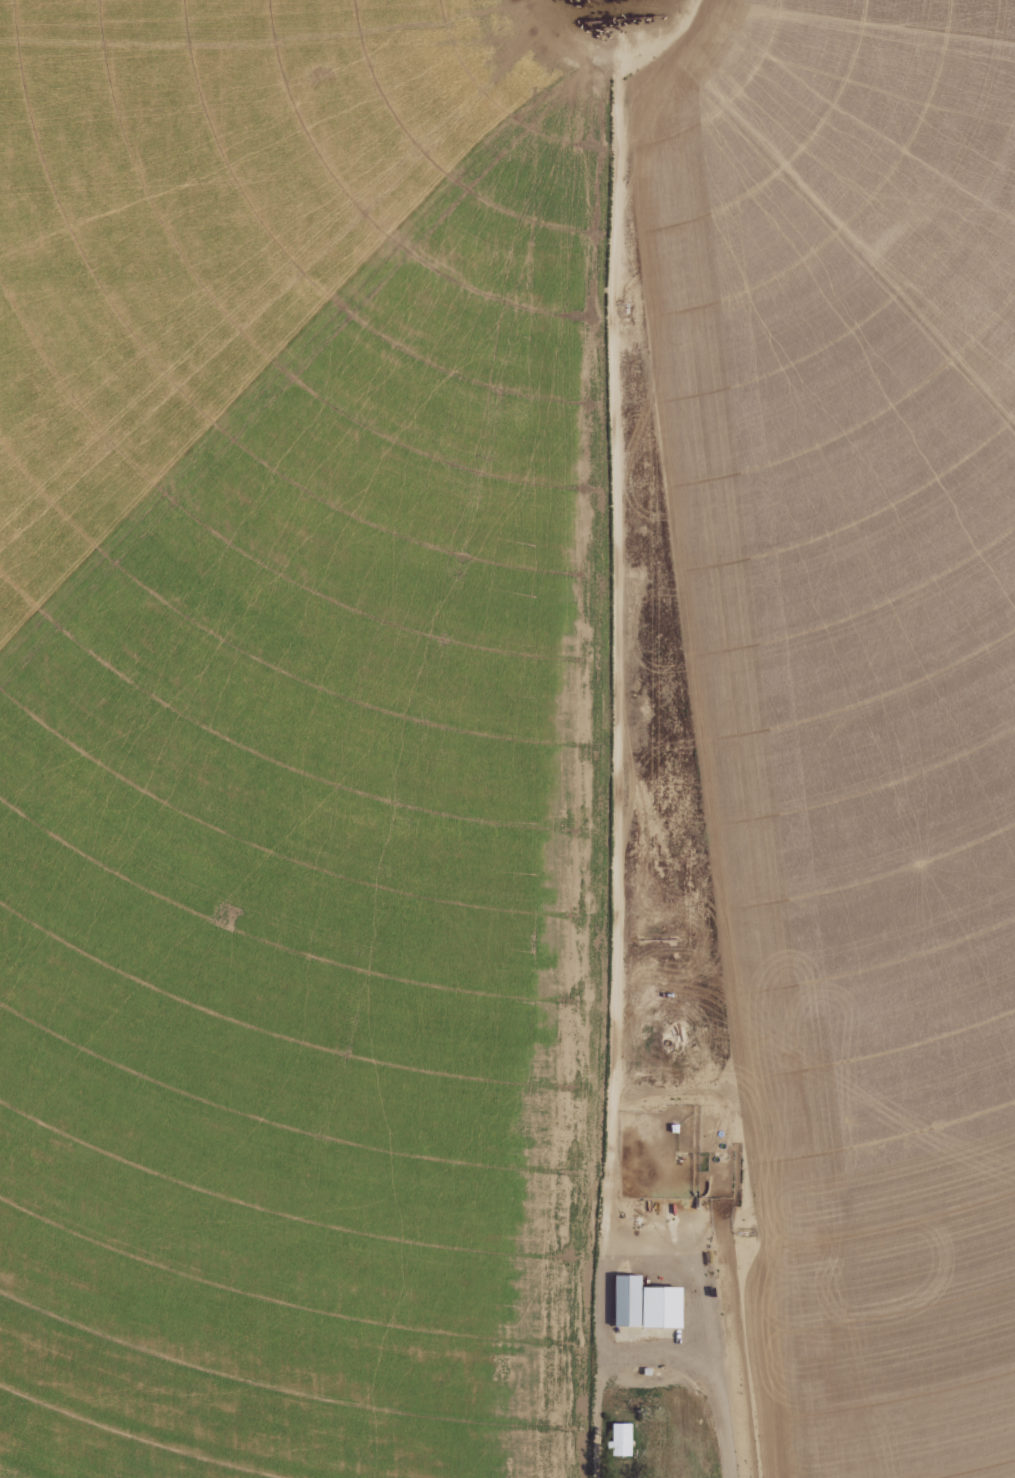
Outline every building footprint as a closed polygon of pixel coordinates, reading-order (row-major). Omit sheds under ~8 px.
[(685,1286),(644,1286),(644,1274),(617,1274),(617,1326),(685,1325),(685,1286)] [(634,1454),(633,1422),(614,1422),(614,1440),(611,1440),(611,1455),(634,1454)]
